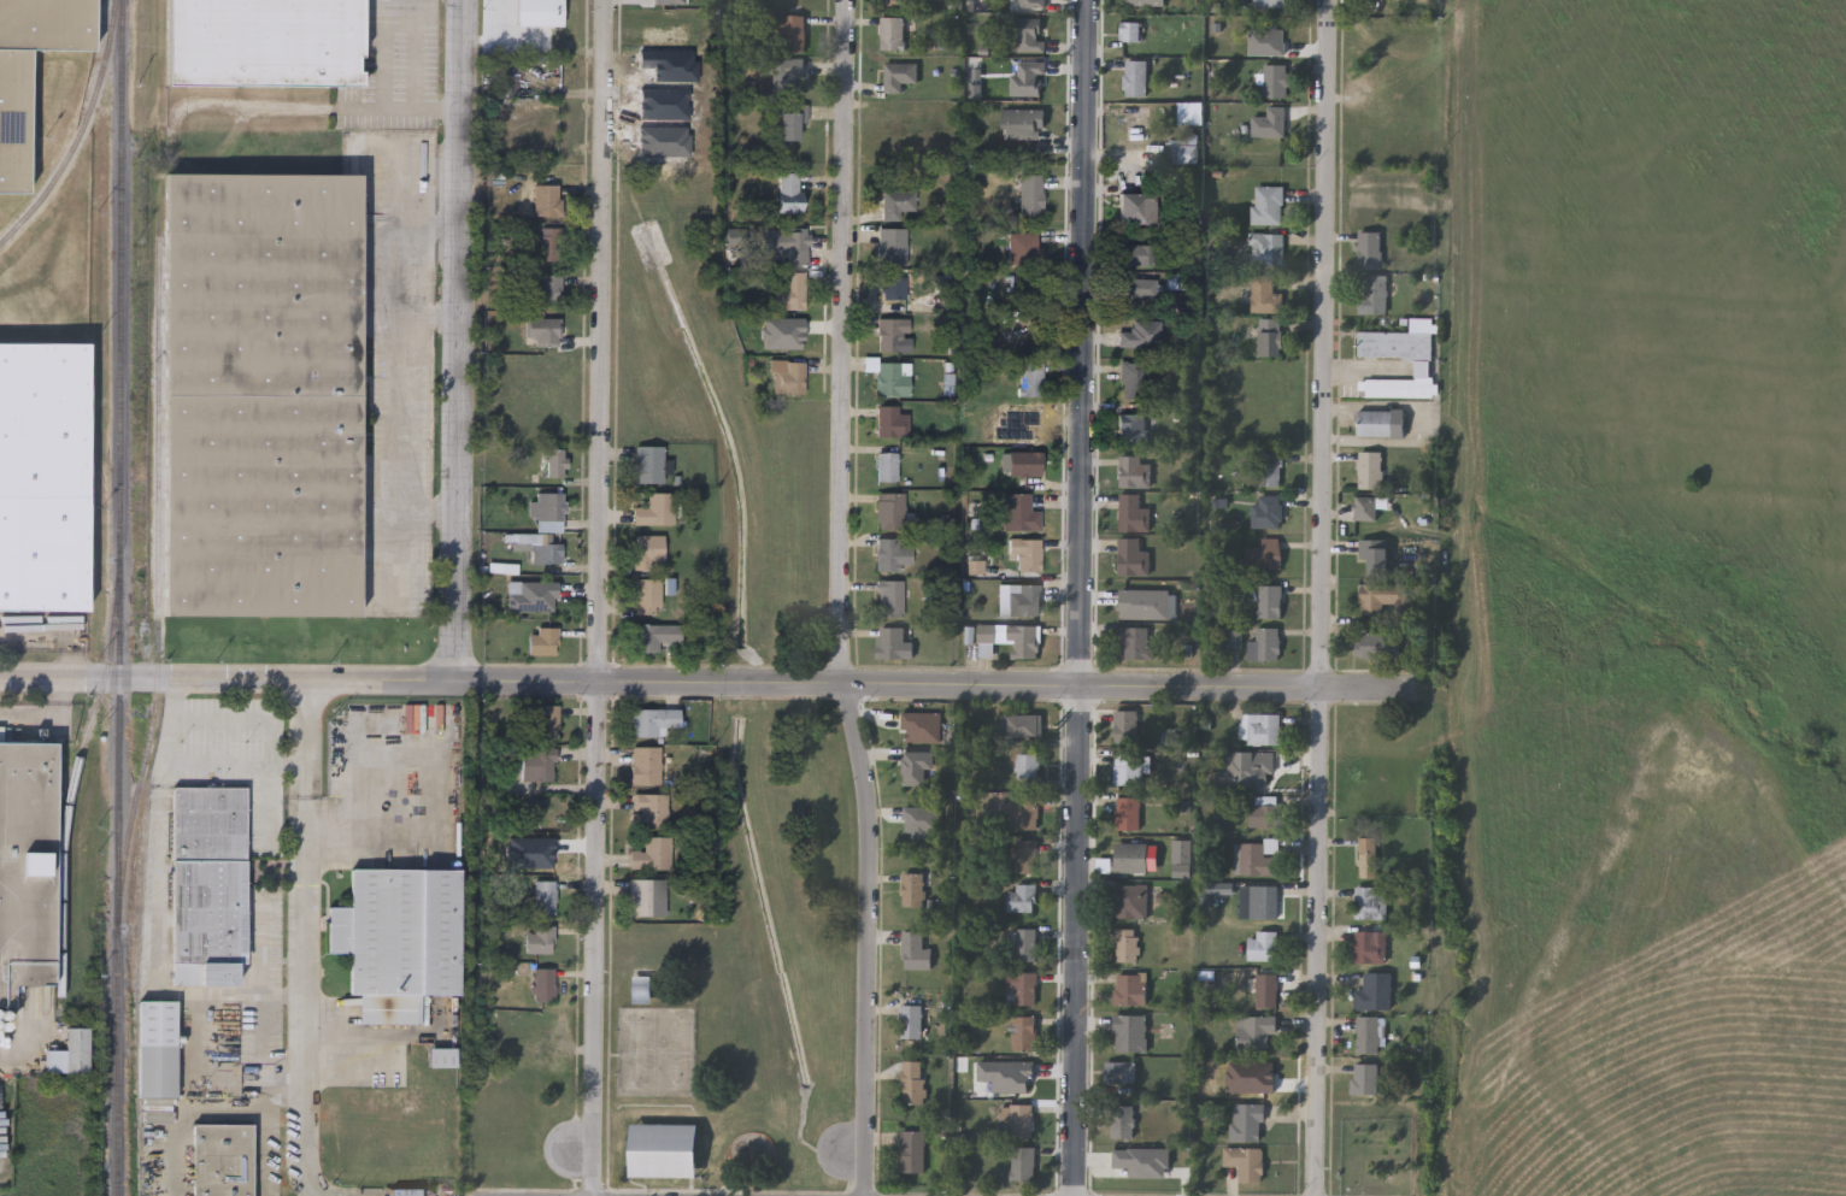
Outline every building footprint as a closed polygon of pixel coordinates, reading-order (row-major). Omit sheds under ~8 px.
[(29,193),(0,192),(0,0),(96,0),(95,51),(31,49),(29,193)] [(167,86),(168,0),(363,0),(363,86),(167,86)] [(518,24),(518,0),(563,0),(563,24),(518,24)] [(1019,11),(1047,11),(1047,0),(1019,0),(1019,11)] [(1168,8),(1168,0),(1130,0),(1130,8),(1168,8)] [(1257,10),(1292,10),(1292,0),(1257,0),(1257,10)] [(805,14),(805,51),(776,51),(776,14),(805,14)] [(904,48),(880,48),(880,16),(904,16),(904,48)] [(1011,51),(1011,17),(1045,17),(1045,51),(1011,51)] [(1140,20),(1140,40),(1121,40),(1121,20),(1140,20)] [(772,58),(804,58),(804,75),(772,75),(772,58)] [(1147,96),(1124,96),(1124,59),(1147,59),(1147,96)] [(1011,94),(1012,72),(1018,72),(1018,60),(1043,60),(1043,94),(1011,94)] [(886,61),(918,61),(918,82),(903,82),(903,92),(886,92),(886,61)] [(1287,64),(1287,96),(1264,96),(1264,64),(1287,64)] [(1204,101),(1204,124),(1178,124),(1178,101),(1204,101)] [(799,139),(780,139),(780,110),(789,110),(789,102),(807,102),(807,123),(799,123),(799,139)] [(1003,137),(1003,108),(1046,108),(1046,128),(1037,128),(1037,137),(1003,137)] [(1282,143),(1260,143),(1260,117),(1282,117),(1282,143)] [(1166,161),(1166,139),(1198,139),(1198,161),(1166,161)] [(780,211),(780,171),(803,171),(803,211),(780,211)] [(1043,216),(1021,216),(1021,172),(1043,172),(1043,216)] [(166,618),(167,173),(363,175),(361,618),(166,618)] [(535,183),(560,183),(560,216),(535,216),(535,183)] [(1283,223),(1253,223),(1253,185),(1283,185),(1283,223)] [(882,218),(882,190),(915,190),(915,210),(899,210),(899,218),(882,218)] [(1121,193),(1156,193),(1156,223),(1121,223),(1121,193)] [(539,260),(539,226),(562,226),(562,260),(539,260)] [(777,229),(809,228),(809,263),(787,263),(787,251),(777,251),(777,229)] [(878,265),(878,228),(906,228),(906,265),(878,265)] [(1381,267),(1359,267),(1359,230),(1381,230),(1381,267)] [(1039,231),(1039,264),(1009,264),(1009,231),(1039,231)] [(1283,232),(1283,265),(1250,265),(1251,232),(1283,232)] [(1154,264),(1116,264),(1116,243),(1154,243),(1154,264)] [(806,307),(775,307),(775,284),(783,284),(783,271),(806,271),(806,307)] [(560,272),(560,301),(529,301),(529,279),(539,279),(539,272),(560,272)] [(1283,312),(1251,312),(1251,272),(1272,272),(1272,291),(1283,291),(1283,312)] [(1359,312),(1359,294),(1365,294),(1365,275),(1388,275),(1388,312),(1359,312)] [(881,299),(881,277),(906,277),(906,299),(881,299)] [(1113,296),(1113,277),(1157,277),(1157,296),(1113,296)] [(559,317),(559,343),(525,343),(525,317),(559,317)] [(878,349),(878,318),(907,318),(907,349),(878,349)] [(1281,357),(1260,357),(1260,318),(1281,318),(1281,357)] [(1118,346),(1118,330),(1131,330),(1131,319),(1160,319),(1160,346),(1118,346)] [(1361,335),(1361,360),(1418,361),(1418,382),(1363,382),(1363,400),(1442,401),(1442,382),(1435,382),(1436,322),(1414,322),(1414,335),(1361,335)] [(88,612),(0,612),(0,344),(89,344),(88,612)] [(805,391),(770,391),(770,359),(805,359),(805,391)] [(863,359),(910,359),(910,395),(877,395),(877,370),(863,370),(863,359)] [(1042,395),(1019,395),(1019,361),(1042,361),(1042,395)] [(1144,396),(1121,397),(1121,361),(1144,361),(1144,396)] [(909,435),(880,435),(880,405),(900,405),(900,411),(909,411),(909,435)] [(1405,408),(1405,435),(1358,435),(1358,408),(1405,408)] [(1118,412),(1145,412),(1145,440),(1118,440),(1118,412)] [(664,482),(635,482),(635,444),(664,444),(664,482)] [(565,448),(565,476),(546,476),(546,448),(565,448)] [(898,450),(898,479),(876,479),(876,450),(898,450)] [(1001,475),(1001,450),(1042,450),(1042,475),(1001,475)] [(1359,487),(1359,450),(1382,450),(1382,487),(1359,487)] [(1259,453),(1282,453),(1282,484),(1259,484),(1259,453)] [(1151,463),(1151,487),(1119,487),(1119,455),(1141,455),(1141,463),(1151,463)] [(535,529),(535,491),(563,491),(563,529),(535,529)] [(635,524),(635,506),(648,506),(648,491),(675,491),(675,524),(635,524)] [(906,529),(876,529),(876,491),(906,491),(906,529)] [(1030,491),(1030,509),(1041,509),(1041,529),(1004,529),(1004,491),(1030,491)] [(1121,530),(1121,493),(1141,493),(1141,507),(1151,507),(1151,530),(1121,530)] [(1253,502),(1259,502),(1259,495),(1283,495),(1283,526),(1253,526),(1253,502)] [(1356,519),(1356,496),(1378,496),(1378,519),(1356,519)] [(533,549),(512,549),(512,534),(552,534),(552,542),(562,542),(562,561),(533,561),(533,549)] [(651,559),(651,568),(633,568),(633,534),(665,534),(665,559),(651,559)] [(900,537),(900,546),(912,546),(912,564),(903,564),(903,571),(876,571),(876,537),(900,537)] [(1151,552),(1151,573),(1119,573),(1119,537),(1141,537),(1141,552),(1151,552)] [(1282,568),(1246,568),(1246,547),(1263,547),(1263,537),(1282,537),(1282,568)] [(1009,556),(1009,538),(1041,538),(1041,571),(1019,571),(1019,556),(1009,556)] [(1370,576),(1370,559),(1359,559),(1359,538),(1389,538),(1389,576),(1370,576)] [(662,578),(662,613),(635,613),(635,578),(662,578)] [(904,578),(904,617),(877,617),(877,579),(904,578)] [(507,609),(507,581),(557,581),(555,609),(507,609)] [(1009,583),(1041,583),(1041,615),(1009,615),(1009,583)] [(1383,615),(1360,615),(1360,584),(1410,583),(1410,603),(1383,603),(1383,615)] [(1283,584),(1283,618),(1259,618),(1259,584),(1283,584)] [(659,650),(633,650),(633,623),(681,623),(681,641),(659,641),(659,650)] [(1039,625),(1039,659),(1012,658),(1012,642),(988,642),(988,643),(978,643),(978,624),(1039,625)] [(529,654),(529,628),(557,629),(557,655),(529,654)] [(905,628),(905,641),(913,641),(913,658),(877,658),(877,628),(905,628)] [(1118,648),(1118,628),(1153,628),(1153,659),(1127,659),(1127,648),(1118,648)] [(1280,628),(1280,660),(1248,660),(1248,641),(1257,641),(1257,628),(1280,628)] [(1356,658),(1356,632),(1401,632),(1401,658),(1356,658)] [(557,737),(531,737),(531,703),(557,703),(557,737)] [(658,735),(630,735),(630,708),(680,708),(680,726),(658,726),(658,735)] [(919,708),(919,714),(931,714),(931,736),(892,736),(892,708),(919,708)] [(1137,743),(1113,743),(1113,709),(1137,709),(1137,743)] [(1001,713),(1042,713),(1042,736),(1001,736),(1001,713)] [(1278,744),(1241,744),(1241,713),(1278,713),(1278,744)] [(12,1008),(0,1008),(0,741),(54,741),(54,985),(12,985),(12,1008)] [(521,779),(521,746),(554,746),(554,779),(521,779)] [(659,783),(630,783),(630,746),(659,746),(659,783)] [(927,750),(927,784),(904,784),(904,750),(927,750)] [(1037,753),(1037,777),(1015,777),(1015,753),(1037,753)] [(1113,784),(1113,753),(1140,753),(1140,784),(1113,784)] [(1278,753),(1278,786),(1256,786),(1256,753),(1278,753)] [(171,986),(171,788),(245,788),(245,964),(236,964),(236,986),(171,986)] [(666,793),(666,824),(633,824),(633,793),(666,793)] [(1036,795),(1036,830),(1011,830),(1011,795),(1036,795)] [(1248,803),(1259,803),(1259,795),(1278,795),(1278,826),(1248,826),(1248,803)] [(1116,830),(1116,796),(1139,796),(1139,830),(1116,830)] [(905,841),(905,806),(928,806),(928,841),(905,841)] [(629,866),(629,849),(643,849),(643,835),(670,835),(670,866),(629,866)] [(1358,837),(1377,837),(1377,874),(1358,874),(1358,837)] [(1034,839),(1034,872),(1012,872),(1012,839),(1034,839)] [(1277,841),(1277,853),(1269,853),(1269,873),(1234,873),(1234,841),(1277,841)] [(1147,871),(1113,871),(1113,842),(1147,842),(1147,871)] [(459,996),(421,996),(421,1025),(359,1025),(359,996),(349,996),(349,954),(327,954),(327,908),(349,908),(349,870),(459,870),(459,996)] [(923,906),(901,905),(903,872),(923,872),(923,906)] [(630,914),(630,877),(658,877),(658,914),(630,914)] [(534,879),(554,879),(554,913),(534,913),(534,879)] [(1147,884),(1147,918),(1116,918),(1116,884),(1147,884)] [(1278,918),(1257,918),(1257,884),(1278,884),(1278,918)] [(1034,885),(1034,911),(1007,911),(1007,885),(1034,885)] [(1354,918),(1354,886),(1387,886),(1387,918),(1354,918)] [(553,952),(524,952),(524,926),(553,926),(553,952)] [(1013,960),(1013,927),(1036,927),(1036,960),(1013,960)] [(1139,961),(1116,961),(1115,929),(1137,927),(1139,961)] [(930,948),(930,968),(901,968),(901,930),(921,930),(921,948),(930,948)] [(1354,962),(1354,930),(1376,930),(1376,938),(1387,938),(1387,962),(1354,962)] [(1248,960),(1248,936),(1256,936),(1256,931),(1276,931),(1276,960),(1248,960)] [(531,1000),(533,966),(554,967),(553,1000),(531,1000)] [(1015,1004),(1015,990),(1006,990),(1006,971),(1035,971),(1035,1004),(1015,1004)] [(1354,990),(1364,990),(1364,972),(1391,972),(1391,1009),(1354,1009),(1354,990)] [(1146,1004),(1115,1004),(1115,973),(1146,973),(1146,1004)] [(1256,1007),(1256,973),(1277,973),(1277,1007),(1256,1007)] [(634,1000),(634,985),(648,985),(648,1000),(634,1000)] [(137,1002),(176,1002),(175,1098),(137,1098),(137,1002)] [(900,1004),(921,1004),(921,1037),(900,1037),(900,1004)] [(1115,1051),(1115,1014),(1146,1014),(1146,1051),(1115,1051)] [(1035,1015),(1035,1048),(1012,1048),(1012,1015),(1035,1015)] [(1276,1035),(1269,1035),(1269,1050),(1236,1050),(1236,1015),(1276,1015),(1276,1035)] [(1356,1015),(1378,1015),(1378,1054),(1356,1054),(1356,1015)] [(47,1052),(47,1074),(92,1074),(92,1029),(69,1029),(69,1052),(47,1052)] [(923,1060),(923,1103),(903,1103),(903,1060),(923,1060)] [(1104,1082),(1104,1061),(1135,1061),(1135,1082),(1104,1082)] [(1377,1062),(1377,1094),(1351,1094),(1351,1062),(1377,1062)] [(1033,1103),(1033,1136),(1010,1136),(1010,1103),(1033,1103)] [(1110,1138),(1110,1103),(1133,1103),(1133,1138),(1110,1138)] [(1263,1103),(1263,1141),(1231,1141),(1231,1103),(1263,1103)] [(630,1124),(698,1124),(698,1176),(630,1176),(630,1124)] [(251,1125),(251,1195),(193,1195),(193,1125),(251,1125)] [(924,1171),(900,1171),(900,1130),(924,1130),(924,1171)] [(1034,1178),(1011,1178),(1011,1145),(1034,1145),(1034,1178)] [(1222,1166),(1222,1147),(1263,1147),(1263,1182),(1239,1182),(1239,1166),(1222,1166)]
